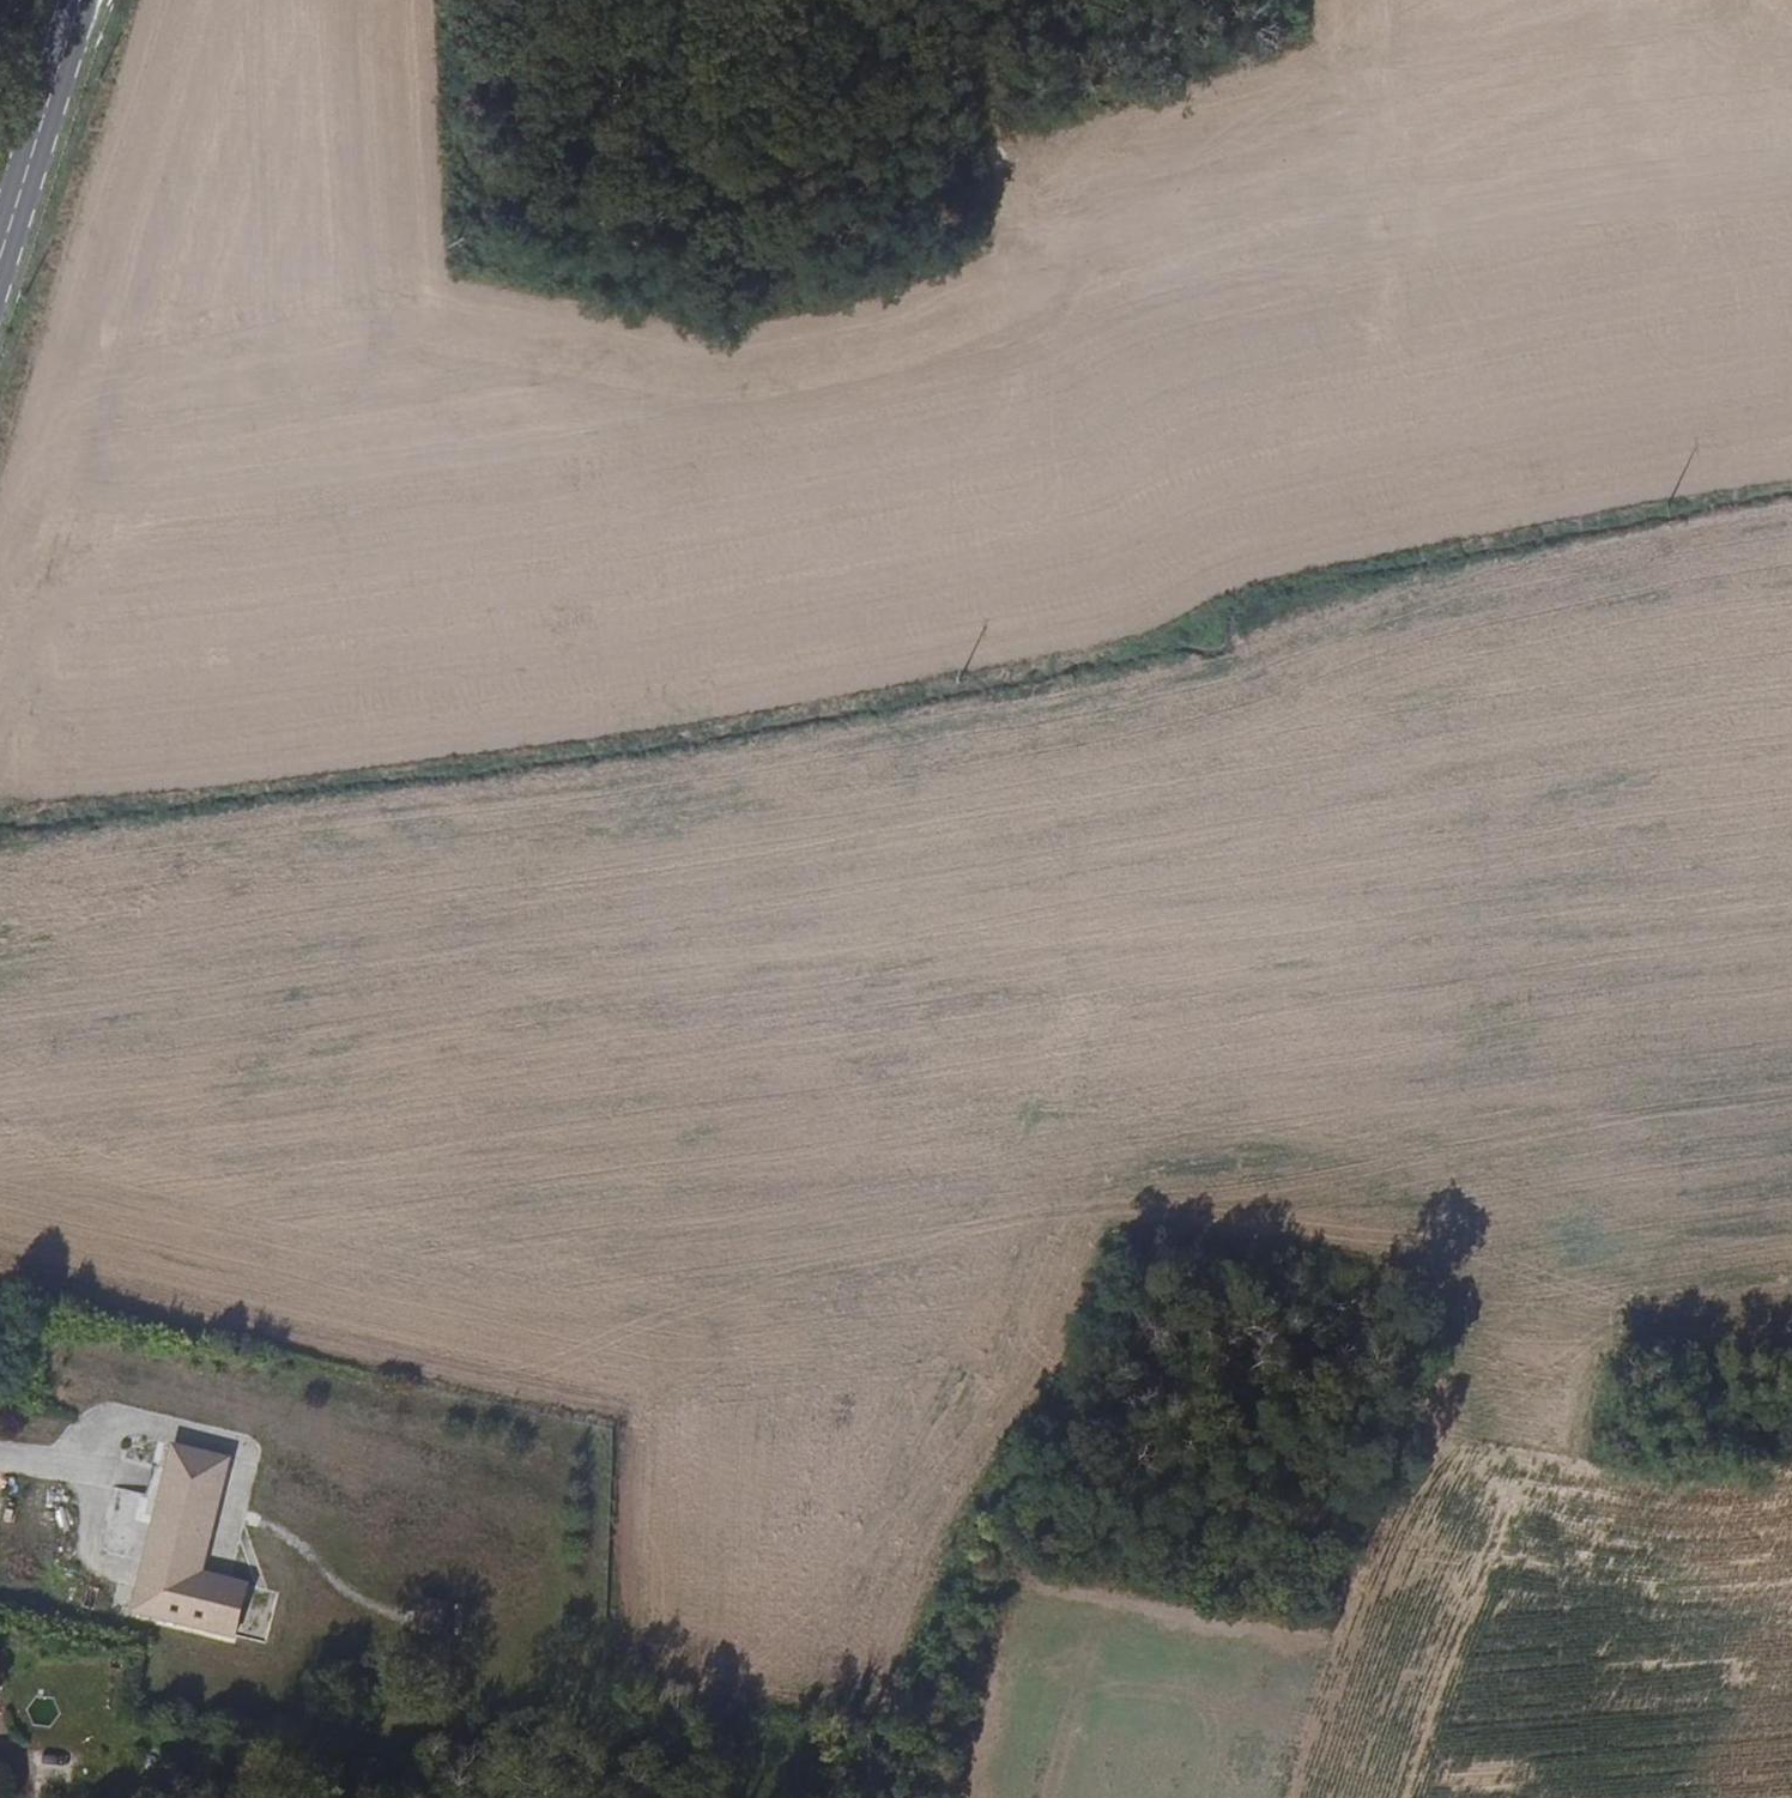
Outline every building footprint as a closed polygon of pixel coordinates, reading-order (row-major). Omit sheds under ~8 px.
[(189,1560),(215,1475),(163,1460),(153,1487),(158,1489),(159,1495),(141,1545),(189,1560)]
